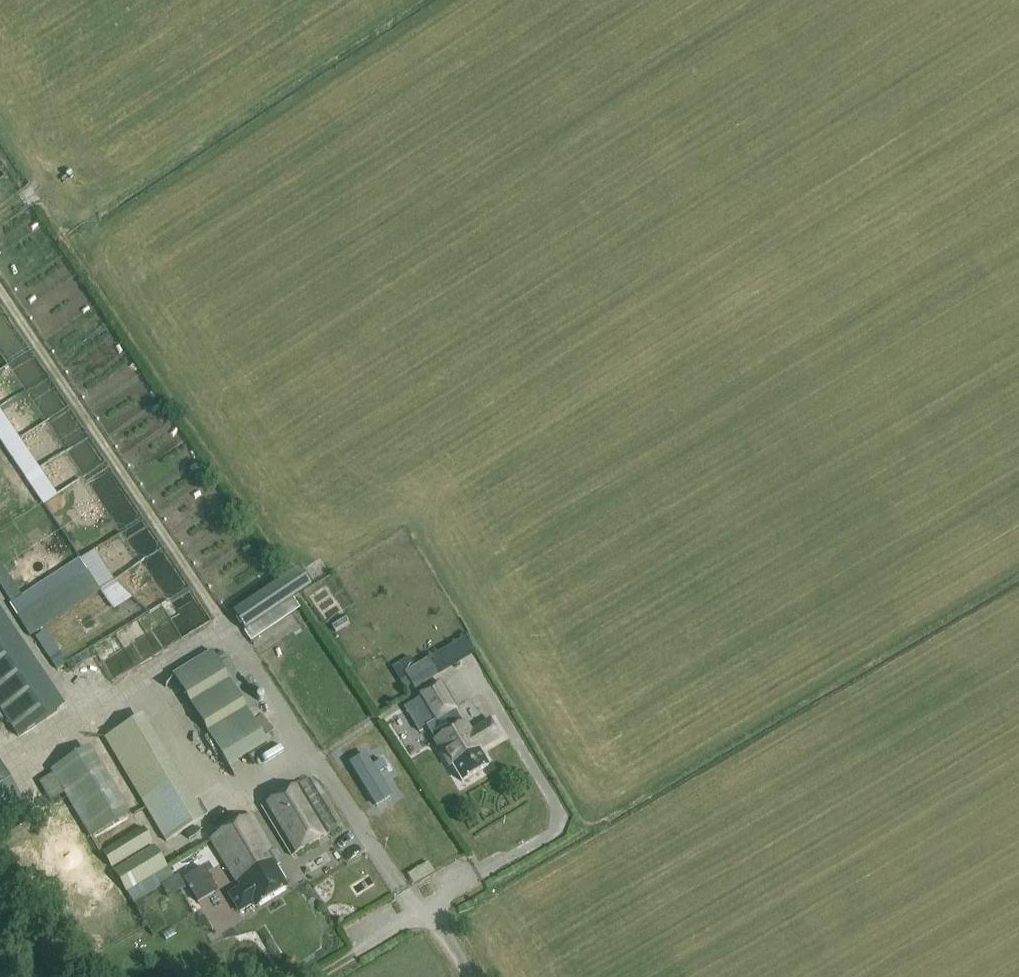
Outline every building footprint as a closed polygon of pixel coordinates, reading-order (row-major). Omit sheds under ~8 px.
[(324,555),(310,566),(317,575),(331,564),(324,555)] [(293,567),(267,579),(275,596),(301,583),(293,567)] [(350,568),(326,568),(326,621),(350,621),(350,568)] [(237,621),(276,602),(267,584),(228,602),(237,621)] [(243,631),(251,641),(299,608),(292,598),(243,631)] [(19,737),(59,709),(0,620),(0,709),(19,737)] [(67,656),(92,642),(87,634),(70,644),(58,624),(51,629),(67,656)] [(211,651),(171,675),(228,768),(267,744),(248,711),(257,706),(228,658),(226,659),(224,655),(216,660),(211,651)] [(404,673),(414,690),(437,676),(426,659),(404,673)] [(452,766),(462,782),(488,766),(479,750),(498,738),(488,723),(471,733),(465,722),(463,723),(455,709),(456,709),(441,682),(418,696),(434,722),(444,716),(452,730),(434,740),(450,767),(452,766)] [(203,819),(163,751),(141,716),(105,738),(126,773),(166,840),(203,819)] [(88,747),(49,770),(89,837),(128,813),(88,747)] [(17,793),(2,769),(0,770),(0,803),(17,793)] [(328,831),(297,782),(261,805),(292,854),(328,831)] [(274,850),(272,850),(249,814),(211,839),(235,880),(238,878),(242,885),(227,894),(238,913),(252,905),(254,909),(288,888),(276,867),(282,863),(274,850)] [(112,867),(152,843),(142,829),(102,853),(112,867)] [(167,867),(155,846),(114,871),(127,892),(167,867)] [(407,873),(414,884),(434,872),(427,861),(407,873)] [(178,874),(165,880),(171,892),(184,886),(178,874)]
